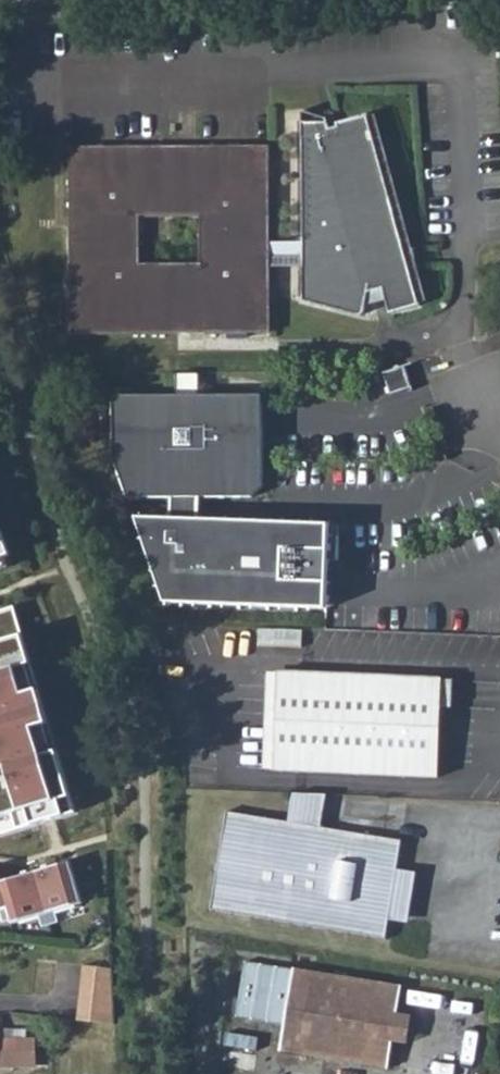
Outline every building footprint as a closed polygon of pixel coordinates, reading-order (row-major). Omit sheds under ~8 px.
[(266,146),(69,147),(70,331),(267,331),(267,260),(299,260),(299,301),(347,314),(349,314),(350,314),(352,313),(353,312),(361,302),(372,298),(383,294),(387,307),(418,299),(406,257),(366,109),(334,118),(335,122),(327,124),(324,113),(299,109),(299,240),(267,240),(266,146)] [(413,389),(406,369),(386,376),(393,396),(413,389)] [(175,393),(112,393),(112,453),(128,495),(171,495),(172,524),(140,525),(172,609),(334,604),(331,520),(201,523),(201,495),(251,495),(262,485),(260,393),(197,393),(197,373),(174,373),(175,393)] [(10,553),(0,527),(0,557),(10,553)] [(56,790),(0,624),(0,809),(56,790)] [(294,628),(266,628),(266,641),(294,641),(294,628)] [(443,677),(279,669),(274,767),(439,775),(443,677)] [(227,809),(211,908),(390,938),(393,918),(408,921),(417,872),(398,869),(403,840),(322,827),(327,793),(293,788),(287,819),(227,809)] [(7,903),(12,921),(83,899),(71,859),(0,881),(0,905),(7,903)] [(110,1024),(111,969),(75,965),(73,1021),(110,1024)] [(293,966),(279,1049),(387,1067),(392,1040),(396,1010),(400,983),(293,966)] [(411,1012),(396,1010),(392,1040),(406,1043),(411,1012)] [(33,1068),(37,1061),(37,1039),(27,1039),(27,1028),(0,1030),(0,1068),(33,1068)]
